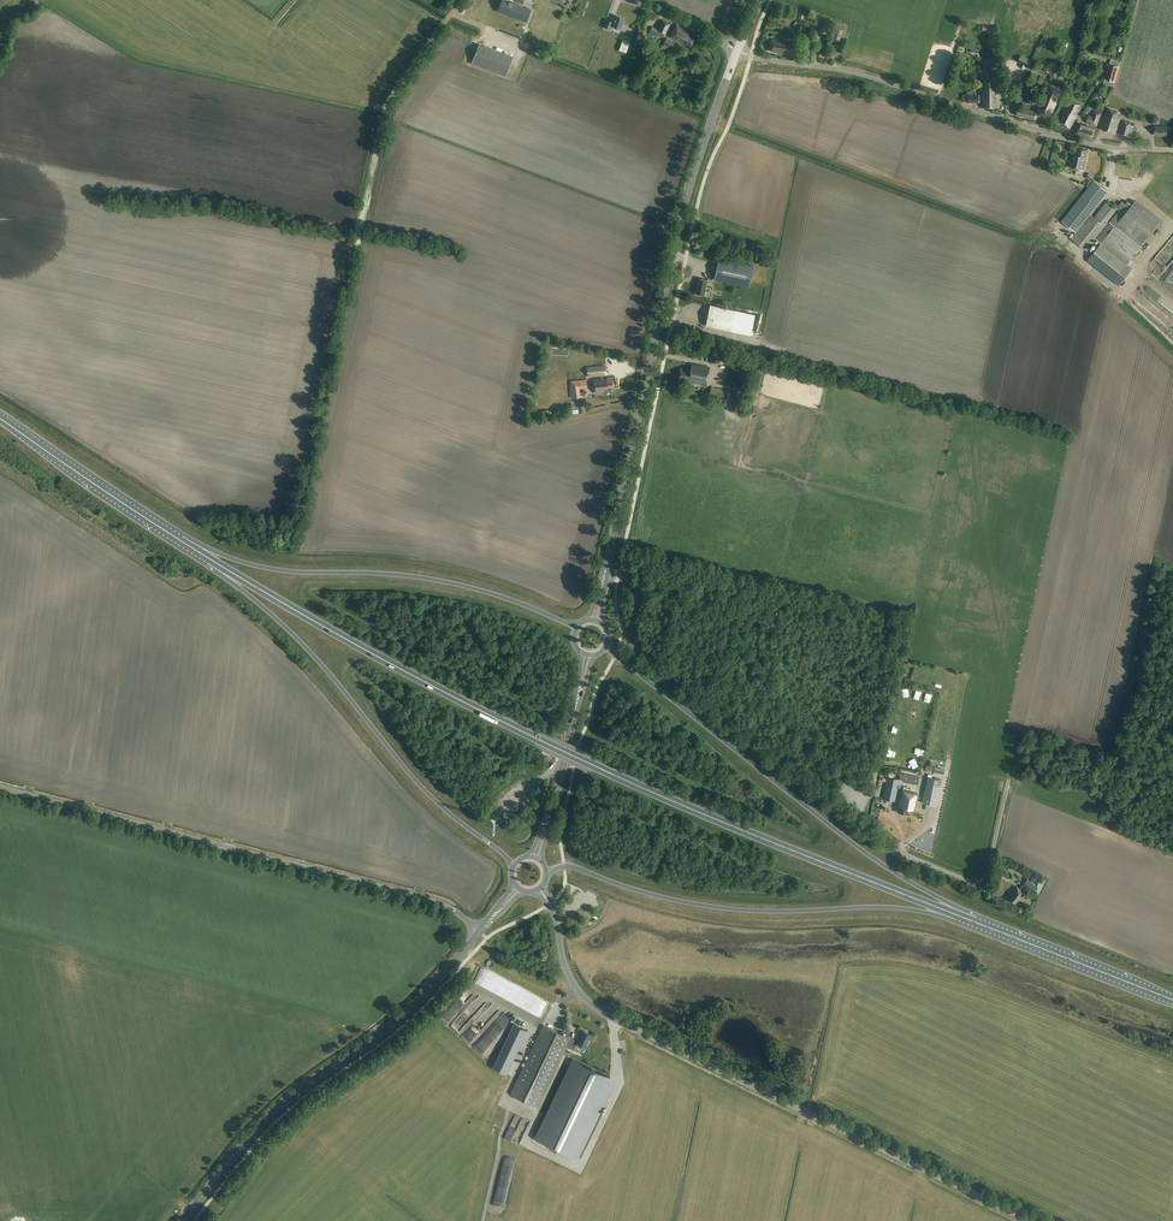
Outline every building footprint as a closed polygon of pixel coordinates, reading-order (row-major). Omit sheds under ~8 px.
[(498,10),(527,21),(532,8),(511,0),(502,0),(498,10)] [(489,3),(483,21),(489,23),(495,6),(489,3)] [(541,11),(538,17),(558,25),(560,19),(541,11)] [(620,29),(624,18),(616,15),(613,21),(607,19),(604,27),(609,29),(611,25),(620,29)] [(664,20),(658,31),(652,28),(649,33),(656,37),(657,35),(663,38),(671,24),(664,20)] [(823,24),(821,30),(830,33),(832,22),(826,21),(825,25),(823,24)] [(689,46),(694,38),(687,35),(689,31),(676,24),(670,36),(689,46)] [(981,31),(992,33),(994,28),(983,25),(981,31)] [(839,43),(843,30),(835,27),(831,40),(839,43)] [(667,38),(664,43),(674,49),(677,44),(667,38)] [(794,55),(796,42),(773,39),(771,51),(781,52),(781,54),(794,55)] [(472,63),(506,76),(513,57),(479,44),(472,63)] [(1031,60),(1021,55),(1017,62),(1028,67),(1031,60)] [(1104,84),(1114,87),(1119,66),(1109,64),(1104,84)] [(982,107),(996,107),(996,98),(994,98),(994,94),(996,94),(996,86),(994,86),(994,78),(983,79),(983,87),(981,87),(982,107)] [(1038,111),(1038,112),(1050,117),(1056,104),(1055,103),(1061,92),(1050,87),(1046,98),(1044,97),(1038,111)] [(967,94),(967,102),(979,102),(979,94),(967,94)] [(1070,129),(1082,106),(1072,101),(1069,107),(1067,106),(1066,109),(1065,109),(1058,122),(1062,125),(1063,124),(1066,126),(1066,127),(1070,129)] [(1017,114),(1037,119),(1038,112),(1028,109),(1029,106),(1017,103),(1017,107),(1019,107),(1017,114)] [(1118,118),(1120,111),(1109,108),(1107,115),(1105,114),(1101,129),(1115,133),(1119,118),(1118,118)] [(1102,113),(1094,111),(1092,117),(1089,116),(1087,122),(1097,126),(1102,113)] [(1123,120),(1120,134),(1131,137),(1134,126),(1131,125),(1132,122),(1123,120)] [(1091,139),(1094,128),(1085,125),(1084,127),(1078,125),(1076,133),(1085,135),(1084,137),(1091,139)] [(1167,136),(1167,126),(1155,126),(1155,136),(1167,136)] [(1083,170),(1088,150),(1078,148),(1077,155),(1072,153),(1069,167),(1083,170)] [(1097,239),(1111,222),(1120,211),(1107,200),(1094,217),(1090,214),(1108,192),(1094,181),(1062,221),(1076,232),(1071,238),(1088,251),(1097,239)] [(1111,222),(1097,239),(1102,243),(1087,261),(1118,286),(1133,268),(1128,264),(1161,221),(1136,201),(1115,226),(1111,222)] [(748,287),(753,266),(718,258),(713,279),(748,287)] [(704,296),(707,280),(698,278),(695,294),(704,296)] [(751,335),(755,314),(710,305),(706,326),(730,331),(751,335)] [(706,384),(709,367),(691,363),(690,370),(681,368),(679,379),(706,384)] [(587,366),(588,377),(607,375),(606,364),(587,366)] [(613,377),(597,378),(597,382),(594,382),(595,393),(601,392),(601,390),(605,389),(605,392),(615,391),(613,377)] [(571,381),(573,398),(581,397),(580,388),(588,387),(587,379),(571,381)] [(688,387),(687,394),(697,396),(698,389),(688,387)] [(726,401),(728,390),(711,387),(709,399),(726,401)] [(881,797),(884,797),(883,799),(895,801),(899,778),(893,777),(894,773),(889,772),(888,776),(884,794),(882,794),(881,797)] [(918,783),(919,776),(905,773),(903,780),(918,783)] [(937,805),(942,779),(927,777),(922,802),(937,805)] [(914,809),(917,793),(901,790),(898,806),(897,812),(907,814),(908,808),(914,809)] [(1018,898),(1020,900),(1028,890),(1032,894),(1035,890),(1039,893),(1045,880),(1041,878),(1037,885),(1027,878),(1021,885),(1022,885),(1020,889),(1016,886),(1007,897),(1014,903),(1018,898)] [(452,1008),(441,1019),(448,1026),(459,1014),(452,1008)] [(513,1023),(493,1067),(507,1074),(527,1030),(513,1023)] [(544,1025),(518,1079),(511,1094),(538,1107),(567,1047),(574,1050),(577,1044),(586,1048),(592,1035),(584,1031),(578,1041),(544,1025)] [(466,1036),(471,1041),(476,1036),(471,1031),(466,1036)] [(535,1137),(578,1158),(604,1101),(599,1098),(609,1076),(572,1059),(535,1137)]
